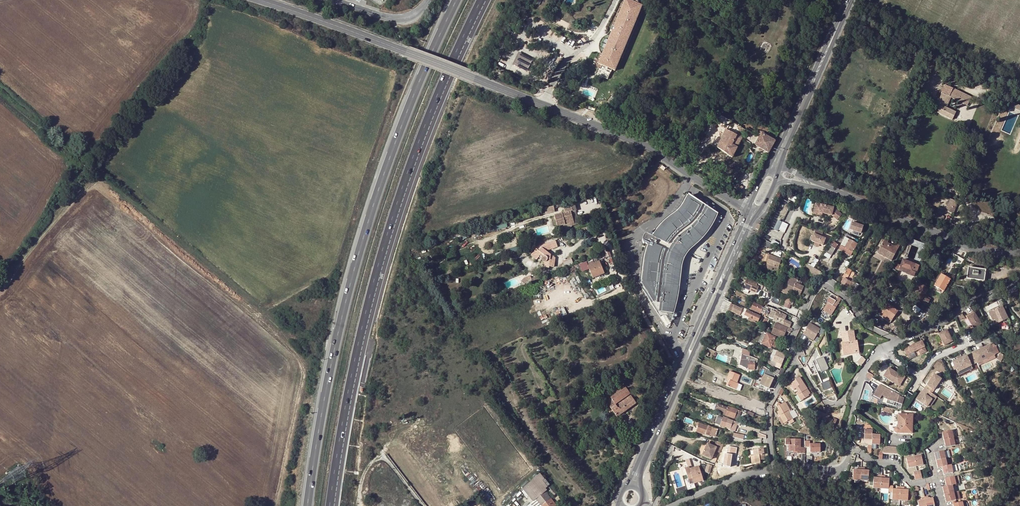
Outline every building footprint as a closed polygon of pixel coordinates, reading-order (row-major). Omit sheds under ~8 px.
[(615,71),(621,55),(623,56),(639,19),(637,18),(642,4),(640,3),(640,1),(637,0),(636,0),(635,1),(632,0),(625,0),(615,25),(613,24),(611,29),(613,30),(611,33),(603,53),(598,64),(609,68),(612,70),(615,71)] [(603,52),(603,53),(611,33),(607,34),(606,35),(603,37),(600,41),(600,43),(600,47),(601,50),(603,52)] [(512,64),(527,72),(534,59),(519,51),(512,64)] [(595,73),(603,76),(604,74),(605,71),(597,68),(595,73)] [(607,80),(608,79),(605,77),(606,74),(607,72),(605,71),(604,74),(603,76),(595,73),(594,74),(597,76),(600,78),(604,78),(607,80)] [(988,80),(979,76),(976,84),(984,88),(988,80)] [(942,93),(940,97),(938,100),(936,106),(939,108),(937,113),(952,120),(955,112),(945,108),(950,97),(967,105),(971,98),(945,85),(941,93),(942,93)] [(741,127),(715,111),(712,119),(728,126),(717,147),(732,157),(742,138),(737,135),(741,127)] [(742,135),(743,135),(746,130),(741,127),(737,135),(741,137),(742,135)] [(773,138),(762,132),(761,133),(755,145),(768,153),(775,141),(772,139),(773,138)] [(745,184),(751,171),(745,169),(740,182),(745,184)] [(754,183),(758,175),(752,173),(749,180),(754,183)] [(655,313),(670,314),(675,300),(677,286),(678,272),(679,262),(682,256),(689,248),(697,241),(704,234),(710,224),(715,214),(685,195),(680,204),(675,211),(667,216),(659,223),(648,236),(641,233),(638,240),(644,244),(642,249),(638,263),(636,285),(655,313)] [(957,202),(950,199),(945,211),(953,214),(955,208),(957,202)] [(791,204),(781,200),(768,227),(778,231),(782,222),(791,204)] [(837,221),(842,214),(834,208),(815,204),(813,214),(822,216),(823,213),(830,215),(837,221)] [(557,226),(563,225),(569,223),(570,227),(574,225),(570,211),(575,210),(574,206),(564,209),(565,212),(554,215),(557,226)] [(788,225),(782,222),(779,230),(784,233),(788,225)] [(863,226),(852,223),(849,230),(853,231),(852,234),(858,236),(859,233),(861,234),(863,226)] [(823,233),(816,230),(811,241),(815,243),(813,245),(818,247),(820,244),(823,246),(825,239),(821,237),(823,233)] [(855,249),(857,244),(845,237),(840,246),(839,249),(846,253),(851,256),(853,253),(855,249)] [(888,241),(885,239),(878,253),(892,261),(900,244),(897,242),(894,247),(887,243),(888,241)] [(838,245),(832,241),(826,253),(831,256),(838,245)] [(925,244),(916,241),(914,246),(923,249),(925,244)] [(536,249),(533,253),(538,257),(540,255),(542,258),(541,259),(541,260),(542,261),(543,262),(544,262),(544,267),(548,268),(549,267),(553,267),(555,258),(546,251),(557,247),(556,243),(541,248),(542,248),(539,251),(536,249)] [(764,264),(766,265),(778,269),(781,259),(769,255),(768,255),(765,263),(764,264)] [(960,267),(964,261),(965,260),(957,256),(953,263),(960,267)] [(566,266),(574,263),(572,257),(564,260),(566,266)] [(819,261),(815,258),(810,266),(814,268),(819,261)] [(912,271),(915,264),(903,259),(899,270),(906,274),(913,277),(915,273),(914,272),(912,271)] [(588,266),(589,269),(592,276),(603,271),(599,261),(588,266)] [(582,272),(589,269),(588,266),(587,264),(580,267),(582,272)] [(814,269),(806,264),(803,269),(803,270),(804,272),(817,279),(820,272),(814,269)] [(847,268),(844,274),(843,277),(846,279),(849,275),(851,271),(847,268)] [(985,270),(968,268),(968,269),(966,269),(965,277),(967,278),(967,279),(984,281),(985,270)] [(950,280),(941,274),(934,285),(939,288),(937,291),(942,294),(950,280)] [(799,285),(800,282),(788,276),(788,277),(784,286),(782,286),(779,292),(787,296),(788,291),(792,292),(799,296),(803,287),(799,285)] [(747,279),(743,289),(749,292),(749,291),(750,289),(754,290),(756,286),(758,288),(762,289),(763,286),(747,279)] [(840,285),(850,290),(854,283),(851,281),(850,283),(844,279),(840,285)] [(809,296),(813,288),(807,286),(806,288),(804,294),(809,296)] [(925,286),(921,293),(918,297),(921,300),(929,288),(925,286)] [(803,287),(799,296),(798,299),(801,300),(804,294),(806,288),(803,287)] [(832,313),(841,299),(838,297),(835,301),(828,297),(827,299),(827,301),(827,302),(828,304),(825,309),(828,311),(826,313),(828,313),(829,311),(832,313)] [(794,301),(787,298),(784,306),(789,309),(791,305),(792,306),(794,301)] [(935,312),(937,309),(927,304),(923,301),(921,304),(935,312)] [(763,307),(753,302),(750,309),(760,313),(763,307)] [(898,311),(886,303),(879,312),(891,321),(898,311)] [(743,309),(731,304),(728,310),(740,316),(743,309)] [(988,312),(992,320),(994,319),(996,323),(997,324),(1008,318),(1001,306),(988,312)] [(564,307),(558,310),(561,316),(568,313),(564,307)] [(759,317),(747,311),(745,316),(749,318),(748,320),(755,323),(756,321),(757,321),(759,317)] [(776,313),(772,311),(769,316),(768,317),(773,319),(773,321),(782,325),(786,326),(787,327),(789,328),(791,323),(785,320),(785,319),(782,318),(784,315),(777,312),(776,313)] [(891,321),(879,312),(878,314),(890,323),(891,321)] [(972,313),(964,318),(972,331),(979,326),(972,313)] [(768,320),(765,319),(760,330),(763,332),(768,320)] [(916,324),(913,320),(900,328),(903,333),(916,324)] [(810,322),(803,333),(814,340),(821,329),(810,322)] [(785,328),(775,323),(771,333),(771,334),(783,339),(786,331),(787,328),(786,328),(787,327),(786,326),(785,328)] [(841,333),(842,342),(842,343),(841,343),(843,353),(858,351),(857,347),(856,347),(855,341),(853,331),(841,333)] [(944,331),(936,334),(942,346),(950,342),(944,331)] [(766,334),(763,332),(758,342),(761,343),(766,334)] [(775,338),(766,334),(761,343),(761,344),(771,349),(771,347),(774,342),(775,338)] [(842,343),(842,342),(839,342),(841,356),(858,353),(858,351),(843,353),(841,343),(842,343)] [(919,342),(901,350),(904,356),(916,351),(918,355),(924,352),(919,342)] [(980,350),(973,353),(978,363),(984,360),(997,354),(1000,352),(997,346),(993,347),(992,344),(985,347),(980,350)] [(746,351),(742,349),(741,354),(739,366),(745,369),(745,370),(748,370),(755,371),(755,363),(757,363),(758,359),(750,357),(750,353),(746,351)] [(775,351),(771,361),(776,363),(775,366),(775,367),(780,369),(785,355),(775,351)] [(971,354),(971,353),(953,362),(955,366),(957,369),(958,372),(972,366),(976,364),(971,354)] [(1006,356),(1002,353),(998,359),(1002,362),(1006,356)] [(865,360),(861,356),(856,362),(860,366),(865,360)] [(828,368),(826,364),(823,357),(812,362),(822,383),(829,380),(827,375),(826,372),(825,371),(826,370),(828,368)] [(974,369),(972,366),(958,372),(960,375),(974,369)] [(882,376),(896,385),(902,376),(898,373),(897,374),(888,368),(882,376)] [(777,383),(784,371),(781,369),(780,371),(775,369),(770,380),(777,383)] [(737,390),(739,384),(737,383),(740,375),(730,371),(726,380),(728,381),(729,381),(728,386),(737,390)] [(633,383),(636,375),(629,372),(623,382),(631,386),(633,383)] [(933,375),(921,393),(920,392),(915,400),(925,407),(930,400),(933,401),(936,397),(930,394),(940,380),(933,375)] [(795,388),(798,392),(799,394),(797,395),(801,400),(809,396),(808,395),(810,394),(807,389),(806,387),(799,377),(795,379),(797,383),(791,386),(793,389),(795,388)] [(622,385),(608,395),(603,399),(606,402),(609,406),(617,417),(622,413),(636,403),(622,385)] [(900,396),(880,385),(874,396),(881,400),(882,396),(888,399),(887,400),(888,400),(895,403),(898,403),(903,405),(905,398),(900,397),(900,396)] [(743,409),(745,410),(746,406),(745,406),(747,399),(739,396),(737,403),(736,406),(743,409)] [(915,401),(913,405),(919,409),(922,405),(915,401)] [(609,406),(606,402),(598,407),(602,411),(609,406)] [(777,406),(779,410),(781,415),(779,416),(784,423),(792,418),(788,411),(789,410),(785,402),(777,406)] [(736,414),(740,415),(741,411),(728,406),(728,408),(717,404),(715,409),(726,413),(725,415),(734,418),(736,414)] [(824,416),(825,414),(815,410),(811,418),(817,421),(818,418),(822,420),(820,425),(828,429),(831,424),(834,426),(837,420),(833,418),(833,420),(828,418),(824,416)] [(913,415),(901,414),(900,427),(897,427),(896,427),(895,428),(895,429),(894,430),(894,431),(894,432),(895,433),(896,433),(897,434),(912,434),(913,415)] [(737,425),(737,423),(733,421),(733,420),(728,418),(727,419),(725,427),(730,429),(730,430),(735,431),(737,425)] [(718,429),(700,423),(699,426),(697,432),(710,436),(710,435),(714,436),(716,431),(717,432),(718,429)] [(873,434),(873,430),(866,429),(865,429),(864,439),(873,440),(873,434)] [(953,430),(943,432),(945,440),(955,437),(953,430)] [(881,435),(873,434),(873,440),(873,444),(881,445),(881,435)] [(955,437),(945,440),(947,447),(956,445),(955,437)] [(789,451),(793,451),(796,451),(796,453),(805,453),(805,447),(801,447),(801,439),(786,439),(786,445),(789,445),(789,451)] [(714,446),(707,443),(702,455),(712,459),(715,451),(717,448),(721,450),(724,444),(716,441),(714,446)] [(750,450),(751,456),(754,455),(755,463),(756,465),(760,465),(760,460),(765,459),(764,449),(750,450)] [(937,461),(947,458),(945,450),(935,453),(937,461)] [(922,456),(914,458),(916,467),(925,465),(922,456)] [(916,467),(914,458),(907,460),(909,468),(916,467)] [(942,467),(948,465),(947,458),(937,461),(939,468),(942,467)] [(955,472),(953,464),(948,465),(942,467),(945,474),(955,472)] [(685,469),(688,480),(692,479),(694,484),(703,481),(698,466),(690,469),(689,467),(685,469)] [(861,479),(862,466),(858,466),(858,468),(854,468),(853,478),(861,479)] [(866,466),(862,466),(861,479),(869,479),(870,469),(866,469),(866,466)] [(539,482),(544,478),(540,473),(533,479),(529,482),(526,485),(530,489),(539,482)] [(874,476),(874,486),(882,486),(882,474),(879,473),(879,476),(874,476)] [(882,474),(882,486),(890,487),(890,486),(890,477),(886,476),(886,474),(882,474)] [(957,484),(958,484),(957,481),(961,480),(960,475),(956,476),(946,479),(948,486),(953,485),(957,484)] [(549,485),(544,478),(539,482),(544,489),(546,487),(549,485)] [(957,484),(953,485),(948,486),(943,488),(945,495),(955,492),(954,486),(958,485),(957,484)] [(556,493),(549,485),(546,487),(554,496),(556,493)] [(893,487),(893,492),(893,497),(901,498),(901,485),(897,485),(897,487),(893,487)] [(901,485),(901,498),(909,498),(909,495),(909,488),(905,488),(905,486),(901,485)] [(545,491),(535,498),(536,499),(541,505),(556,505),(545,491)] [(947,502),(953,501),(957,500),(962,499),(960,491),(955,492),(945,495),(947,502)] [(918,501),(920,505),(928,505),(925,496),(922,497),(923,500),(918,501)] [(928,505),(936,505),(934,498),(930,499),(929,496),(925,496),(928,505)]
